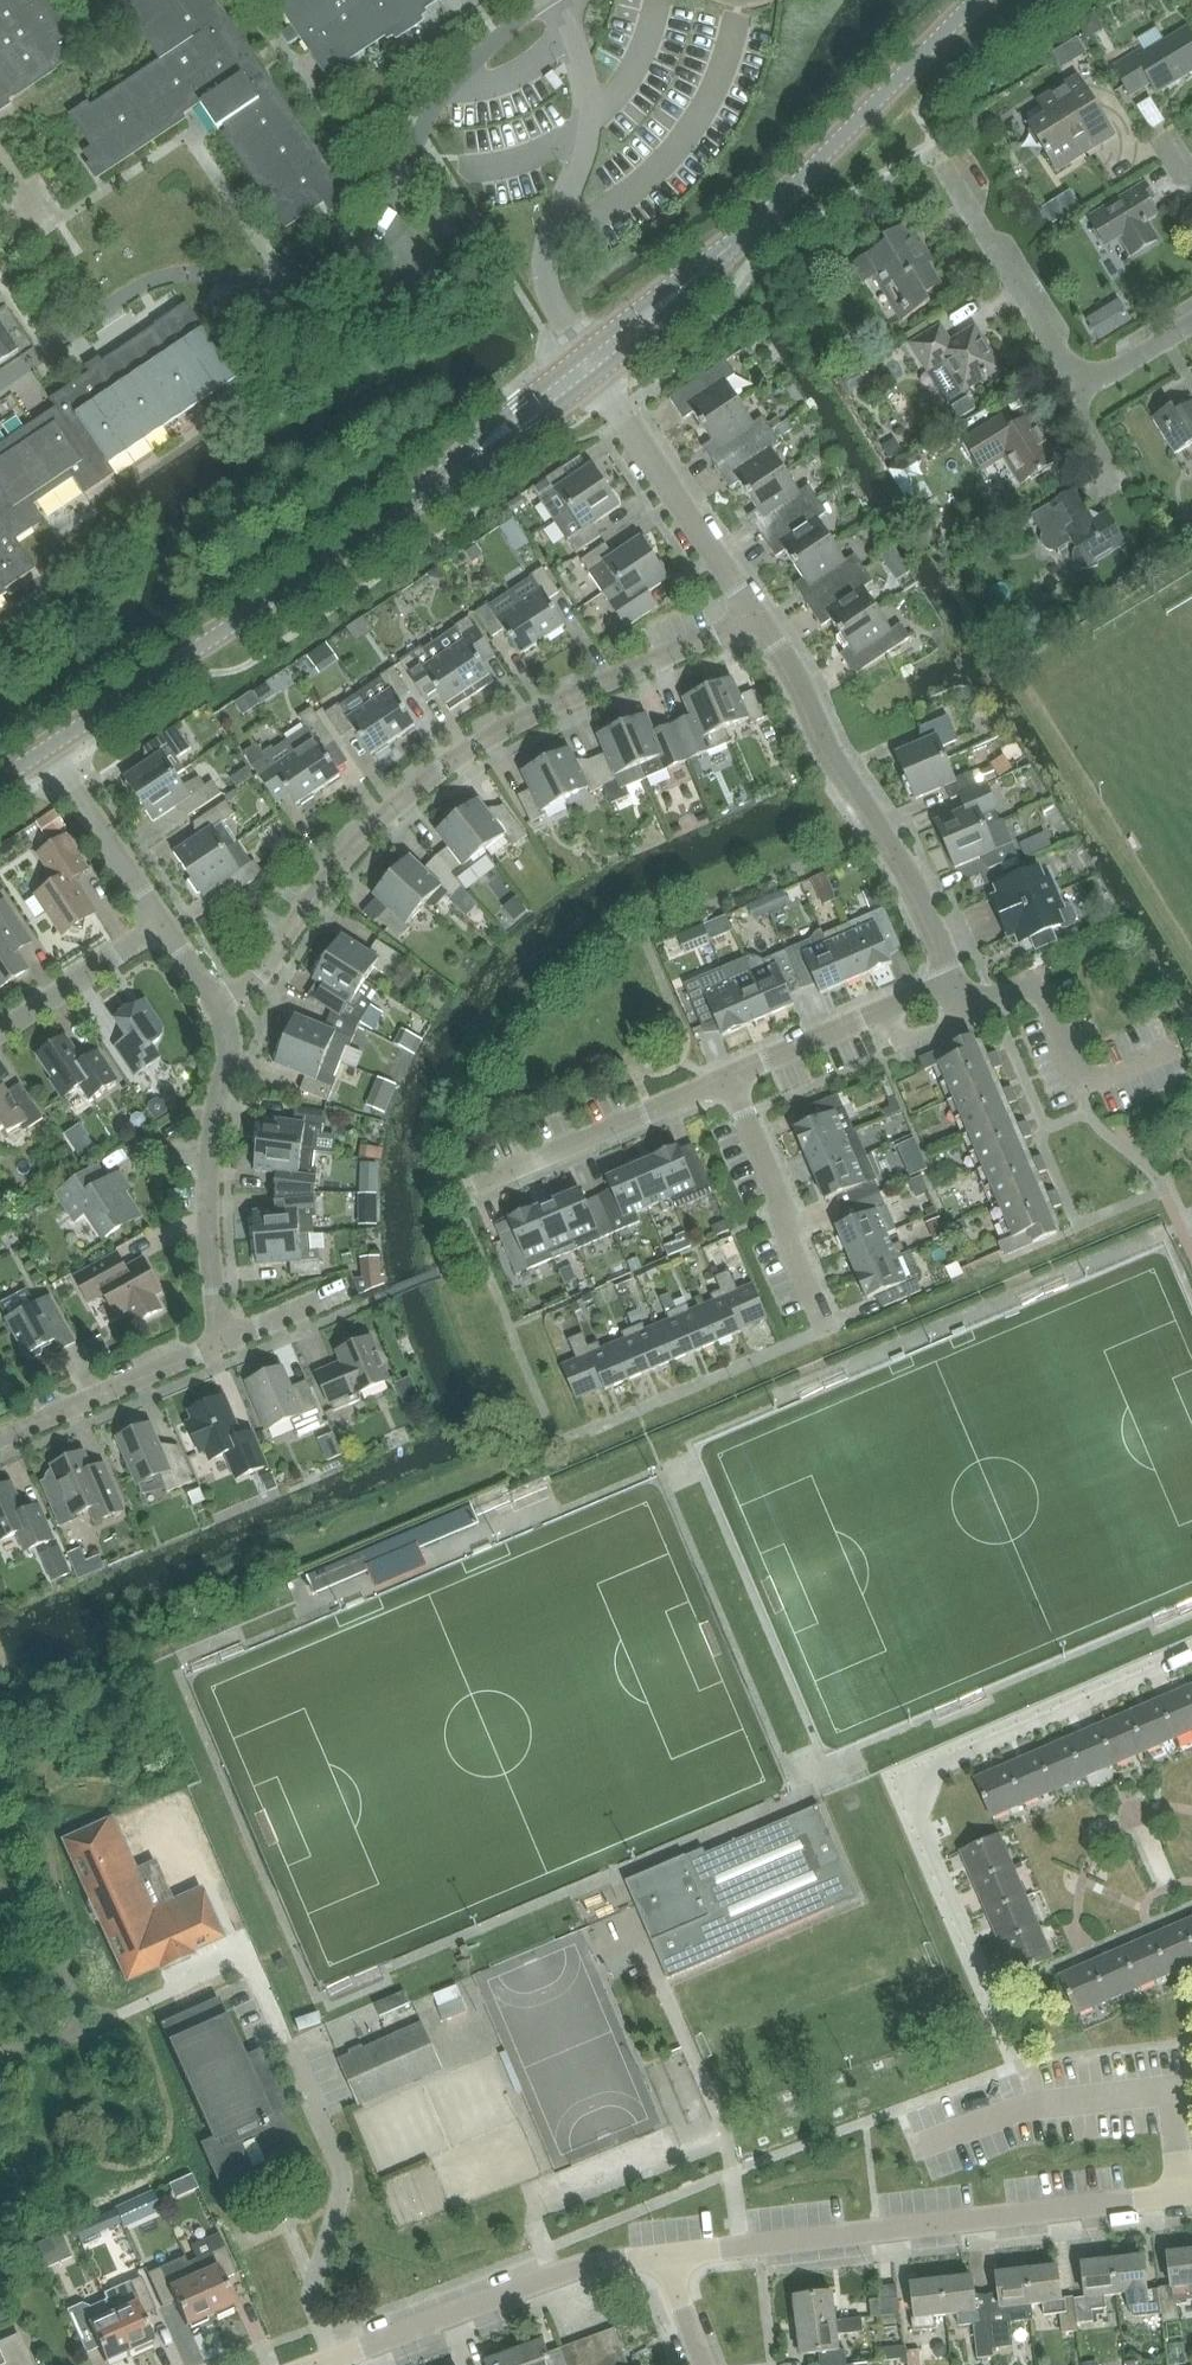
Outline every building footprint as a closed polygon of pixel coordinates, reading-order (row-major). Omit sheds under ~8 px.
[(11,101),(63,66),(60,61),(79,48),(47,0),(0,0),(0,108),(11,101)] [(163,58),(76,116),(95,145),(84,153),(98,174),(183,117),(201,104),(218,129),(223,126),(288,223),(322,200),(331,214),(352,201),(260,64),(253,54),(217,0),(125,0),(163,58)] [(280,36),(287,46),(300,37),(329,81),(345,69),(341,62),(383,34),(388,41),(428,14),(423,7),(433,0),(274,0),(293,27),(280,36)] [(1157,27),(1137,40),(1142,48),(1145,53),(1165,40),(1157,27)] [(1191,69),(1191,42),(1184,29),(1165,40),(1145,53),(1135,59),(1132,54),(1111,67),(1128,95),(1148,83),(1154,92),(1191,69)] [(1074,142),(1104,124),(1075,78),(1036,102),(1045,116),(1029,127),(1054,168),(1080,152),(1074,142)] [(1143,221),(1154,215),(1146,201),(1151,198),(1143,184),(1086,218),(1103,246),(1119,236),(1130,255),(1155,240),(1143,221)] [(457,235),(439,207),(429,213),(447,241),(457,235)] [(922,294),(938,284),(920,256),(925,253),(906,223),(880,240),(883,245),(850,266),(860,282),(872,275),(900,320),(927,303),(922,294)] [(37,570),(17,541),(46,522),(35,506),(74,479),(85,495),(116,475),(110,465),(209,399),(215,408),(245,388),(239,379),(237,381),(203,331),(205,330),(188,303),(155,325),(156,327),(103,362),(100,358),(86,367),(90,374),(51,400),(57,409),(0,447),(0,594),(37,570)] [(19,351),(0,323),(0,364),(19,351)] [(959,390),(996,367),(971,328),(947,343),(937,326),(909,344),(925,370),(941,360),(959,390)] [(703,427),(740,402),(726,382),(735,375),(726,361),(670,398),(684,420),(693,413),(703,427)] [(1191,401),(1172,414),(1168,407),(1148,419),(1171,455),(1188,445),(1191,450),(1191,449),(1191,402),(1191,401)] [(716,468),(772,431),(763,417),(753,423),(740,402),(703,427),(712,441),(702,447),(716,468)] [(1020,482),(1054,461),(1028,418),(1011,428),(1003,414),(961,440),(978,468),(1002,454),(1020,482)] [(778,420),(771,424),(774,429),(781,424),(778,420)] [(787,422),(777,429),(782,436),(792,429),(787,422)] [(749,496),(786,472),(772,451),(781,444),(772,431),(716,468),(730,489),(739,482),(749,496)] [(928,474),(915,454),(888,470),(914,513),(935,500),(922,478),(928,474)] [(532,488),(541,501),(545,507),(550,509),(562,501),(569,511),(606,486),(592,465),(565,483),(557,471),(532,488)] [(762,537),(818,500),(809,486),(799,492),(786,472),(749,496),(758,510),(748,516),(762,537)] [(606,486),(569,511),(554,521),(576,554),(601,537),(593,525),(620,507),(606,486)] [(1076,491),(1029,520),(1030,521),(1033,519),(1042,533),(1042,536),(1041,539),(1042,541),(1042,544),(1044,547),(1046,549),(1049,551),(1054,552),(1054,553),(1073,541),(1077,548),(1075,550),(1074,552),(1074,555),(1074,557),(1074,561),(1075,563),(1077,566),(1080,568),(1083,569),(1086,569),(1090,568),(1098,566),(1097,563),(1124,546),(1126,549),(1127,548),(1106,514),(1100,518),(1095,522),(1089,512),(1076,491)] [(521,496),(506,505),(511,513),(525,504),(521,496)] [(795,565),(832,541),(818,520),(827,513),(818,500),(762,537),(776,558),(785,551),(795,565)] [(513,521),(501,529),(509,541),(521,533),(513,521)] [(581,560),(590,574),(603,593),(618,583),(655,558),(651,553),(654,550),(644,535),(614,556),(606,544),(581,560)] [(808,606),(864,569),(855,555),(846,561),(832,541),(795,565),(804,579),(794,585),(808,606)] [(476,547),(466,553),(472,562),(482,556),(476,547)] [(895,549),(883,556),(888,565),(900,557),(895,549)] [(657,607),(648,593),(672,577),(662,562),(659,564),(655,558),(618,583),(625,594),(610,604),(626,628),(657,607)] [(437,568),(427,574),(427,575),(428,577),(441,579),(443,578),(437,568)] [(532,579),(511,593),(543,641),(565,626),(548,600),(560,592),(543,568),(530,576),(532,579)] [(841,634),(878,610),(864,589),(873,582),(864,569),(808,606),(822,627),(831,620),(841,634)] [(488,604),(475,613),(492,638),(504,630),(521,656),(543,641),(511,593),(490,607),(488,604)] [(878,610),(841,634),(850,648),(840,654),(855,676),(887,654),(911,638),(901,624),(892,630),(878,610)] [(495,659),(468,618),(434,640),(472,697),(494,682),(484,667),(495,659)] [(472,697),(434,640),(401,663),(427,704),(440,696),(450,712),(472,697)] [(369,705),(393,741),(415,726),(398,700),(410,693),(393,668),(359,690),(369,705)] [(248,700),(280,681),(273,669),(241,688),(248,700)] [(708,689),(725,730),(749,719),(751,724),(765,718),(753,691),(740,696),(732,678),(708,689)] [(725,730),(708,689),(683,699),(691,717),(673,725),(688,761),(690,760),(695,758),(731,743),(725,730)] [(393,741),(369,705),(359,690),(326,713),(342,738),(354,730),(371,755),(375,753),(377,755),(390,747),(388,744),(393,741)] [(294,754),(318,791),(341,776),(324,750),(336,742),(313,707),(300,716),(306,726),(284,740),(294,754)] [(647,715),(622,725),(645,779),(669,769),(688,761),(673,725),(654,733),(647,715)] [(906,777),(947,759),(942,748),(958,740),(948,716),(920,728),(926,741),(896,754),(906,777)] [(626,787),(645,779),(622,725),(598,736),(606,753),(592,759),(604,787),(611,804),(630,796),(626,787)] [(771,725),(762,730),(767,742),(777,737),(771,725)] [(191,748),(176,726),(144,748),(152,760),(124,779),(127,783),(125,785),(134,799),(137,797),(139,801),(176,776),(169,765),(176,758),(191,748)] [(318,791),(294,754),(284,740),(264,752),(258,742),(245,751),(251,761),(278,803),(290,795),(297,805),(300,803),(302,805),(315,797),(313,794),(318,791)] [(604,787),(592,759),(578,766),(569,749),(546,760),(565,800),(588,789),(590,794),(604,787)] [(695,758),(690,760),(698,777),(703,775),(695,758)] [(786,758),(781,760),(784,768),(789,766),(786,758)] [(1004,758),(992,766),(999,776),(1011,768),(1004,758)] [(947,759),(906,777),(915,800),(945,787),(951,800),(959,796),(979,788),(973,774),(956,781),(947,759)] [(543,812),(565,800),(546,760),(522,772),(531,790),(518,796),(531,823),(545,816),(543,812)] [(992,768),(981,772),(985,782),(996,777),(992,768)] [(176,776),(139,801),(154,822),(181,804),(189,816),(222,794),(213,781),(205,786),(200,778),(183,786),(176,776)] [(965,810),(935,822),(945,845),(986,828),(998,823),(994,813),(997,812),(985,785),(979,788),(959,796),(965,810)] [(457,816),(485,851),(505,835),(514,847),(528,836),(503,805),(490,815),(478,800),(457,816)] [(175,854),(189,875),(236,844),(222,823),(235,815),(226,802),(194,823),(202,835),(175,854)] [(54,810),(36,822),(48,839),(66,827),(54,810)] [(465,866),(485,851),(457,816),(436,832),(448,847),(435,858),(455,880),(468,870),(465,866)] [(986,828),(945,845),(955,868),(985,856),(990,869),(1018,857),(1003,821),(998,823),(986,828)] [(80,924),(96,914),(73,880),(87,871),(65,837),(40,854),(55,877),(54,884),(37,895),(64,935),(72,929),(79,931),(80,924)] [(1033,839),(1020,845),(1026,857),(1038,852),(1033,839)] [(249,864),(236,844),(189,875),(192,879),(189,881),(198,895),(201,893),(204,897),(231,879),(239,891),(261,876),(252,864),(249,864)] [(462,887),(455,880),(435,858),(424,870),(409,856),(391,876),(424,906),(441,888),(452,897),(462,887)] [(1001,918),(1057,894),(1051,879),(1044,882),(1039,868),(1028,873),(1024,864),(1003,873),(1006,882),(995,887),(999,895),(992,898),(1001,918)] [(825,873),(811,879),(817,892),(830,886),(825,873)] [(407,925),(424,906),(391,876),(374,895),(388,908),(378,919),(400,939),(410,928),(407,925)] [(524,885),(509,892),(516,908),(531,901),(524,885)] [(875,888),(866,892),(872,906),(881,902),(875,888)] [(764,899),(764,900),(769,912),(782,907),(776,894),(764,899)] [(1057,894),(1001,918),(1009,938),(1016,935),(1019,943),(1030,939),(1035,950),(1057,941),(1052,929),(1062,925),(1064,928),(1074,923),(1076,915),(1074,910),(1067,906),(1063,907),(1057,894)] [(764,900),(755,903),(761,916),(769,912),(764,900)] [(28,970),(10,943),(25,933),(4,901),(0,904),(0,989),(28,970)] [(847,925),(868,973),(869,974),(892,964),(891,963),(892,963),(888,952),(901,947),(885,909),(847,925)] [(712,922),(704,925),(710,939),(725,933),(719,919),(716,920),(712,922)] [(844,983),(868,973),(847,925),(824,935),(844,983)] [(844,983),(824,935),(822,936),(820,932),(814,934),(807,941),(786,950),(803,988),(815,983),(820,994),(844,983)] [(328,958),(365,982),(374,968),(389,977),(402,957),(377,941),(369,953),(342,935),(328,958)] [(786,950),(761,961),(760,961),(755,959),(751,958),(747,959),(743,960),(750,977),(753,976),(770,1015),(794,1005),(789,994),(803,988),(786,950)] [(332,1012),(359,1026),(371,1032),(382,1016),(363,1003),(374,987),(365,982),(328,958),(314,980),(323,986),(314,1000),(332,1012)] [(746,1026),(770,1015),(753,976),(750,977),(729,986),(746,1026)] [(746,1026),(729,986),(711,994),(707,984),(688,992),(704,1031),(717,1025),(722,1036),(723,1035),(723,1036),(746,1027),(746,1026)] [(162,1034),(162,1028),(160,1023),(146,1001),(133,1009),(128,1008),(120,1013),(120,1018),(116,1020),(128,1039),(116,1047),(135,1076),(160,1059),(152,1046),(156,1043),(160,1040),(162,1034)] [(353,1040),(359,1026),(332,1012),(325,1028),(295,1016),(285,1041),(339,1062),(346,1046),(350,1048),(353,1040)] [(402,1030),(395,1045),(409,1052),(417,1037),(402,1030)] [(90,1099),(118,1081),(99,1052),(83,1063),(66,1037),(38,1056),(53,1079),(51,1081),(63,1098),(81,1086),(90,1099)] [(1027,1163),(1018,1142),(1032,1136),(1026,1122),(1012,1128),(1003,1107),(1017,1101),(1013,1092),(999,1098),(998,1096),(988,1072),(1002,1066),(996,1053),(982,1059),(973,1037),(920,1059),(925,1071),(940,1065),(1002,1210),(1013,1238),(999,1244),(1004,1256),(1057,1233),(1048,1211),(1062,1205),(1056,1191),(1042,1197),(1033,1176),(1047,1170),(1041,1157),(1027,1163)] [(333,1077),(339,1062),(285,1041),(276,1065),(306,1077),(300,1090),(328,1101),(337,1079),(333,1077)] [(176,1069),(175,1072),(176,1076),(177,1079),(180,1081),(183,1082),(186,1082),(189,1081),(191,1079),(193,1076),(194,1073),(193,1070),(192,1067),(189,1065),(186,1063),(183,1063),(180,1064),(177,1066),(176,1069)] [(384,1080),(378,1094),(390,1099),(396,1086),(384,1080)] [(43,1119),(21,1085),(8,1093),(4,1087),(0,1090),(0,1131),(4,1129),(8,1134),(21,1126),(24,1131),(43,1119)] [(805,1153),(845,1136),(854,1132),(853,1132),(849,1120),(838,1095),(800,1111),(805,1124),(795,1129),(795,1130),(794,1130),(804,1153),(805,1153)] [(887,1118),(902,1112),(896,1095),(888,1099),(890,1104),(888,1109),(880,1112),(887,1118)] [(150,1104),(149,1109),(156,1119),(167,1112),(167,1107),(164,1102),(156,1101),(150,1104)] [(261,1119),(258,1145),(332,1154),(334,1137),(322,1136),(325,1112),(296,1109),(294,1123),(261,1119)] [(133,1118),(132,1123),(135,1127),(140,1129),(144,1126),(145,1120),(142,1116),(137,1115),(133,1118)] [(845,1136),(805,1153),(815,1176),(866,1155),(855,1131),(853,1132),(854,1132),(845,1136)] [(902,1154),(918,1147),(914,1139),(899,1146),(902,1154)] [(332,1154),(258,1145),(255,1171),(287,1175),(285,1193),(315,1193),(317,1178),(318,1172),(310,1171),(313,1153),(332,1156),(332,1154)] [(361,1146),(360,1157),(374,1159),(375,1148),(361,1146)] [(654,1157),(655,1158),(675,1207),(676,1208),(713,1193),(696,1153),(683,1158),(679,1148),(678,1148),(677,1147),(654,1157)] [(842,1209),(880,1193),(875,1181),(876,1180),(866,1155),(815,1176),(826,1201),(837,1196),(842,1209)] [(664,1212),(675,1207),(655,1158),(631,1168),(648,1208),(660,1203),(664,1212)] [(65,1160),(62,1173),(72,1175),(75,1162),(65,1160)] [(103,1240),(139,1215),(124,1192),(129,1189),(120,1174),(108,1182),(98,1168),(58,1195),(75,1220),(86,1214),(103,1240)] [(612,1191),(599,1196),(615,1233),(640,1222),(636,1213),(648,1208),(631,1168),(607,1178),(612,1191)] [(362,1183),(362,1192),(378,1192),(378,1183),(362,1183)] [(556,1200),(577,1249),(615,1233),(599,1196),(586,1202),(581,1190),(556,1200)] [(316,1209),(315,1193),(285,1193),(286,1210),(254,1213),(256,1240),(300,1236),(312,1235),(314,1235),(312,1209),(316,1209)] [(847,1251),(887,1234),(881,1222),(891,1218),(880,1193),(842,1209),(848,1222),(837,1227),(847,1251)] [(377,1195),(359,1195),(359,1209),(377,1209),(377,1195)] [(577,1249),(556,1200),(533,1210),(549,1250),(553,1259),(577,1249)] [(549,1250),(533,1210),(532,1209),(509,1219),(510,1220),(509,1221),(513,1231),(500,1237),(516,1275),(542,1264),(538,1255),(549,1250)] [(947,1236),(944,1228),(940,1218),(931,1222),(938,1239),(947,1236)] [(716,1236),(729,1230),(726,1221),(712,1227),(716,1236)] [(683,1251),(692,1247),(686,1234),(677,1237),(679,1241),(683,1251)] [(857,1275),(897,1258),(906,1254),(901,1242),(892,1246),(887,1234),(847,1251),(857,1275)] [(300,1236),(256,1240),(258,1265),(290,1263),(292,1277),(321,1274),(320,1250),(314,1251),(312,1235),(300,1236)] [(897,1258),(857,1275),(856,1275),(866,1298),(867,1298),(867,1299),(878,1294),(884,1307),(922,1291),(912,1268),(915,1267),(916,1264),(911,1252),(906,1254),(897,1258)] [(137,1324),(162,1310),(154,1296),(161,1292),(143,1260),(126,1269),(118,1254),(76,1278),(89,1302),(105,1294),(117,1316),(129,1310),(137,1324)] [(627,1262),(632,1272),(642,1267),(638,1257),(627,1262)] [(565,1284),(576,1280),(571,1267),(560,1271),(565,1284)] [(738,1331),(739,1330),(767,1318),(753,1285),(738,1291),(730,1271),(715,1277),(721,1291),(721,1290),(738,1331)] [(740,1333),(739,1330),(738,1331),(721,1290),(721,1291),(711,1295),(714,1302),(702,1307),(717,1343),(740,1333)] [(27,1291),(2,1305),(9,1319),(34,1305),(27,1291)] [(62,1350),(76,1343),(50,1296),(34,1305),(9,1319),(7,1320),(26,1356),(27,1355),(29,1358),(33,1360),(42,1355),(43,1351),(41,1348),(57,1340),(62,1350)] [(674,1302),(677,1309),(686,1305),(687,1305),(684,1298),(674,1302)] [(582,1310),(578,1302),(572,1305),(575,1313),(582,1310)] [(717,1343),(702,1307),(690,1312),(687,1305),(686,1305),(677,1309),(695,1352),(717,1343)] [(673,1362),(695,1352),(677,1309),(666,1314),(669,1321),(657,1326),(673,1362)] [(638,1310),(628,1314),(632,1324),(642,1320),(638,1310)] [(673,1362),(657,1326),(646,1331),(643,1324),(632,1328),(650,1371),(673,1362)] [(628,1381),(650,1371),(632,1328),(622,1333),(625,1340),(613,1345),(628,1381)] [(587,1347),(588,1347),(583,1334),(568,1340),(577,1360),(562,1367),(576,1400),(604,1388),(605,1388),(587,1347)] [(357,1394),(389,1380),(371,1338),(338,1353),(343,1363),(318,1373),(334,1412),(360,1401),(357,1394)] [(628,1381),(613,1345),(601,1350),(598,1343),(588,1347),(587,1347),(605,1388),(604,1388),(605,1390),(628,1381)] [(299,1436),(325,1425),(312,1392),(296,1399),(283,1368),(249,1382),(269,1428),(291,1419),(299,1436)] [(239,1478),(265,1467),(250,1433),(239,1438),(223,1398),(192,1411),(197,1422),(189,1425),(200,1451),(208,1448),(213,1459),(228,1453),(239,1478)] [(168,1492),(192,1482),(180,1451),(165,1457),(151,1424),(118,1438),(138,1485),(160,1475),(168,1492)] [(91,1470),(84,1453),(53,1466),(56,1472),(51,1474),(48,1478),(47,1482),(43,1484),(54,1511),(70,1504),(75,1516),(92,1509),(98,1522),(124,1510),(104,1465),(91,1470)] [(272,1474),(262,1478),(268,1491),(278,1487),(272,1474)] [(53,1539),(40,1509),(26,1516),(12,1484),(0,1489),(0,1541),(19,1534),(25,1551),(53,1539)] [(200,1490),(190,1494),(194,1505),(204,1500),(200,1490)] [(60,1547),(41,1555),(52,1581),(71,1573),(60,1547)] [(81,1548),(68,1554),(80,1580),(105,1568),(99,1556),(87,1561),(81,1548)] [(1191,1732),(1191,1694),(1188,1686),(1158,1699),(1175,1739),(1191,1732)] [(1145,1752),(1175,1739),(1158,1699),(1127,1712),(1145,1752)] [(1114,1765),(1145,1752),(1127,1712),(1097,1725),(1114,1765)] [(1083,1779),(1114,1765),(1097,1725),(1066,1739),(1083,1779)] [(1053,1792),(1083,1779),(1066,1739),(1036,1752),(1053,1792)] [(1022,1805),(1053,1792),(1036,1752),(1005,1765),(1022,1805)] [(991,1819),(1022,1805),(1005,1765),(974,1779),(991,1819)] [(687,1861),(686,1856),(626,1882),(668,1979),(857,1898),(819,1806),(687,1861)] [(153,1864),(134,1873),(110,1820),(60,1843),(88,1904),(87,1905),(95,1923),(97,1922),(124,1982),(154,1968),(156,1973),(190,1957),(188,1953),(220,1938),(199,1890),(170,1903),(153,1864)] [(973,1884),(1012,1867),(998,1836),(959,1853),(973,1884)] [(986,1914),(1025,1897),(1012,1867),(973,1884),(986,1914)] [(999,1945),(1038,1928),(1025,1897),(986,1914),(999,1945)] [(1182,1922),(1191,1946),(1191,1918),(1182,1922)] [(1191,1965),(1191,1946),(1182,1922),(1151,1936),(1168,1975),(1191,1965)] [(1038,1928),(999,1945),(1012,1976),(1052,1959),(1038,1928)] [(1138,1988),(1168,1975),(1151,1936),(1121,1949),(1138,1988)] [(1107,2001),(1138,1988),(1121,1949),(1090,1962),(1107,2001)] [(1076,2015),(1107,2001),(1090,1962),(1059,1975),(1076,2015)] [(402,1992),(376,2004),(373,2006),(379,2018),(408,2005),(402,1992)] [(444,2021),(468,2011),(463,1998),(439,2008),(444,2021)] [(200,2147),(208,2165),(225,2202),(255,2189),(303,2168),(278,2113),(283,2111),(268,2078),(258,2054),(242,2061),(216,2002),(160,2027),(180,2070),(211,2142),(200,2147)] [(421,2026),(417,2028),(339,2063),(358,2106),(440,2069),(421,2026)] [(191,2175),(183,2178),(190,2191),(197,2188),(191,2175)] [(152,2193),(116,2209),(123,2226),(160,2210),(152,2193)] [(92,2219),(74,2227),(79,2240),(119,2223),(114,2210),(92,2219)] [(61,2234),(37,2244),(41,2254),(65,2244),(61,2234)] [(217,2235),(191,2246),(197,2260),(187,2264),(193,2277),(191,2278),(209,2317),(212,2315),(214,2320),(232,2312),(230,2307),(232,2306),(221,2281),(235,2275),(228,2260),(217,2235)] [(1166,2254),(1170,2285),(1156,2287),(1156,2290),(1159,2314),(1161,2314),(1162,2322),(1179,2320),(1176,2301),(1191,2299),(1191,2251),(1166,2254)] [(1159,2314),(1156,2290),(1145,2291),(1141,2257),(1111,2260),(1116,2295),(1127,2293),(1129,2306),(1143,2304),(1144,2316),(1159,2314)] [(1104,2296),(1116,2295),(1111,2260),(1082,2264),(1086,2298),(1075,2300),(1078,2323),(1092,2322),(1090,2310),(1105,2308),(1104,2296)] [(1078,2323),(1075,2300),(1074,2296),(1059,2297),(1055,2267),(1026,2270),(1030,2305),(1042,2304),(1044,2316),(1059,2315),(1061,2333),(1078,2331),(1078,2323)] [(209,2317),(191,2278),(181,2283),(176,2272),(163,2278),(159,2269),(145,2275),(160,2309),(173,2303),(184,2326),(186,2326),(189,2331),(206,2323),(204,2319),(209,2317)] [(1010,2320),(1020,2319),(1031,2318),(1030,2305),(1026,2270),(996,2274),(1001,2309),(987,2310),(991,2350),(1013,2347),(1010,2320)] [(13,2308),(0,2277),(0,2314),(13,2308)] [(987,2310),(974,2312),(970,2277),(941,2280),(945,2315),(956,2314),(957,2327),(974,2325),(978,2359),(992,2357),(991,2350),(987,2310)] [(154,2312),(138,2278),(116,2288),(121,2300),(108,2305),(107,2306),(127,2352),(151,2342),(140,2318),(154,2312)] [(933,2316),(945,2315),(941,2280),(911,2283),(915,2318),(911,2319),(912,2332),(935,2329),(933,2316)] [(871,2318),(899,2314),(896,2284),(879,2286),(880,2299),(869,2300),(871,2318)] [(833,2293),(794,2297),(798,2326),(836,2322),(833,2293)] [(127,2352),(110,2314),(103,2302),(90,2308),(87,2301),(66,2310),(81,2343),(92,2338),(103,2363),(127,2352)] [(798,2326),(801,2355),(819,2353),(821,2364),(847,2364),(845,2349),(840,2350),(838,2335),(864,2332),(862,2319),(836,2322),(798,2326)] [(614,2330),(601,2335),(610,2360),(624,2355),(614,2330)] [(17,2335),(0,2343),(0,2364),(31,2364),(17,2335)] [(610,2360),(601,2335),(588,2340),(597,2364),(610,2360)] [(588,2340),(575,2345),(582,2364),(597,2364),(588,2340)] [(561,2350),(548,2355),(543,2342),(515,2353),(519,2364),(567,2364),(561,2350)] [(934,2353),(938,2357),(943,2356),(946,2353),(946,2348),(942,2344),(937,2345),(934,2349),(934,2353)] [(575,2345),(561,2350),(567,2364),(582,2364),(575,2345)] [(880,2361),(906,2358),(904,2345),(878,2348),(880,2361)] [(919,2349),(906,2351),(907,2364),(921,2364),(919,2349)] [(515,2353),(486,2363),(487,2364),(519,2364),(515,2353)] [(624,2355),(610,2360),(597,2364),(627,2364),(624,2355)]
